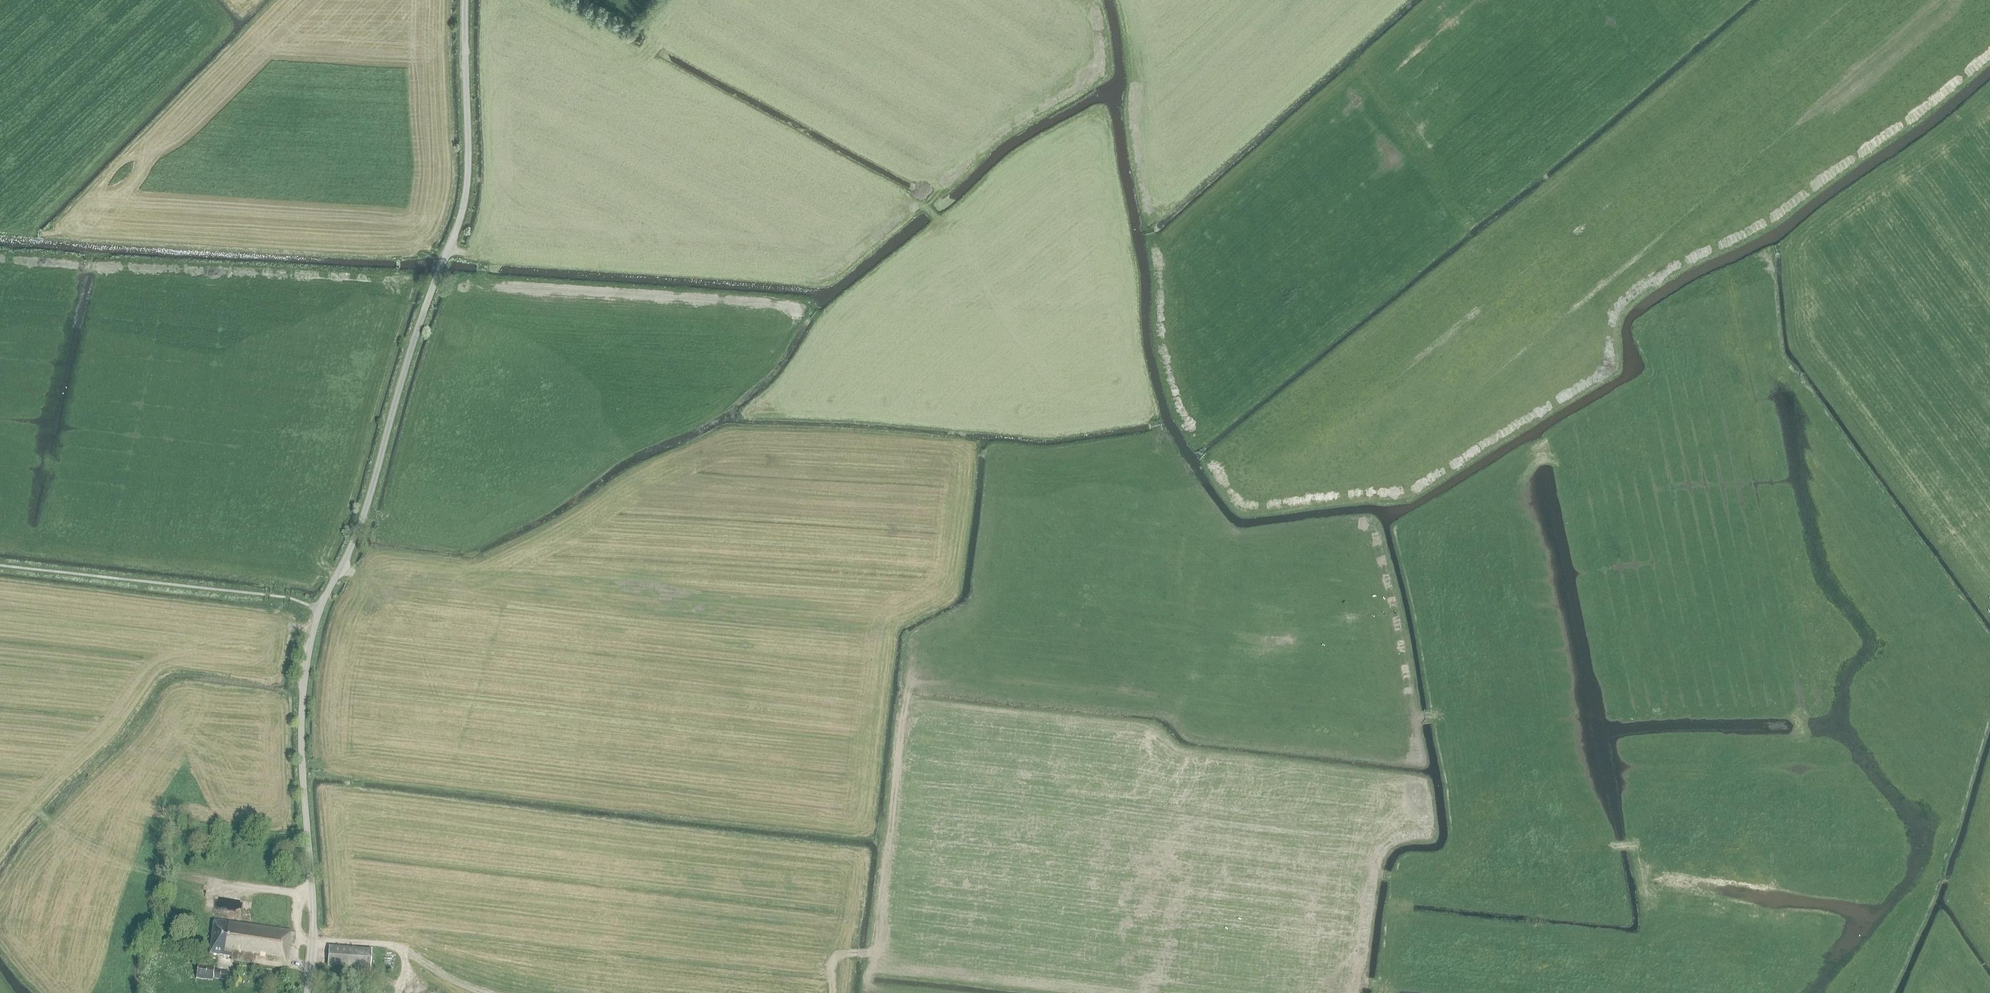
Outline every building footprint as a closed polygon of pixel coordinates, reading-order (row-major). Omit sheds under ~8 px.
[(209,955),(231,958),(231,960),(285,968),(290,931),(214,920),(209,955)] [(371,950),(328,947),(327,966),(358,968),(357,976),(369,976),(371,950)] [(227,980),(228,973),(213,971),(214,968),(197,966),(196,979),(212,981),(212,979),(227,980)]
